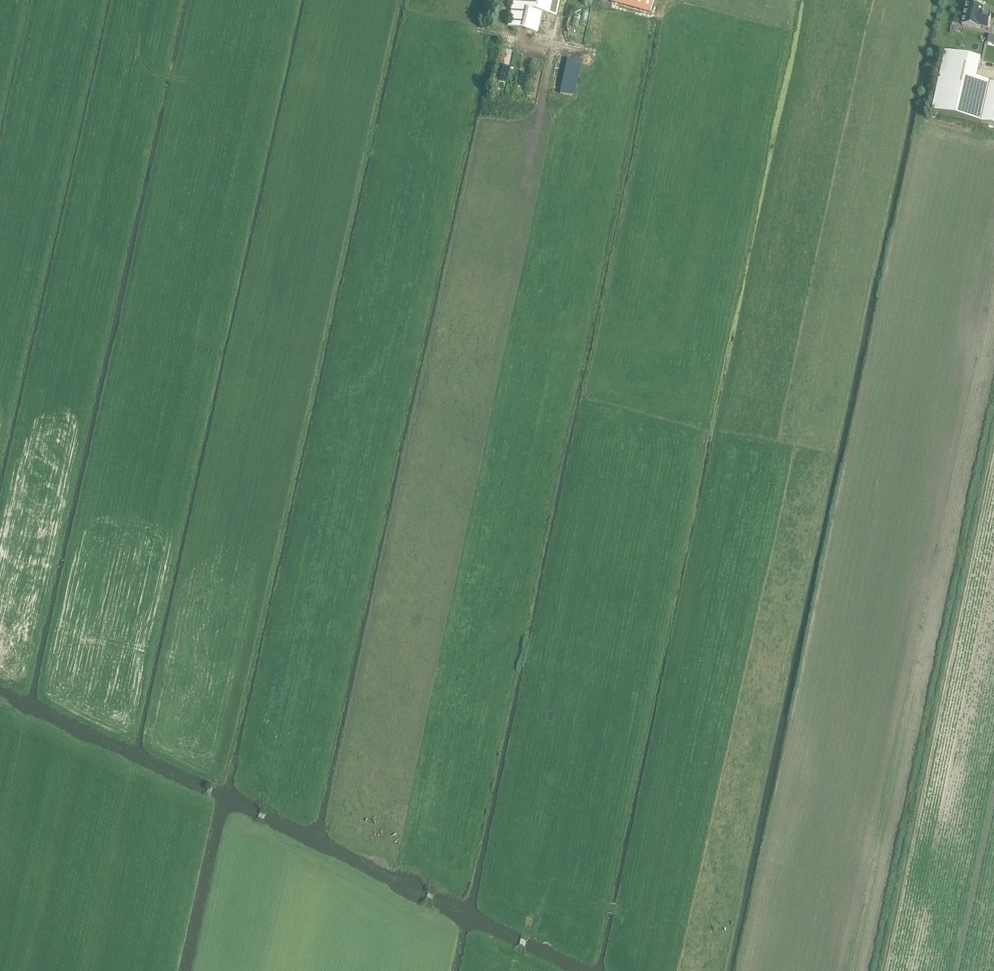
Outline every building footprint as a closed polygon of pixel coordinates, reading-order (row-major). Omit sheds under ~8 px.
[(556,15),(560,0),(513,0),(508,25),(538,31),(542,12),(556,15)] [(610,3),(650,14),(654,0),(611,0),(610,3)] [(966,3),(961,24),(979,28),(979,27),(988,29),(991,15),(983,13),(984,7),(966,3)] [(991,83),(977,80),(982,60),(945,52),(932,111),(982,122),(993,125),(993,83),(991,83)] [(568,57),(560,92),(575,95),(582,60),(568,57)] [(993,142),(993,131),(980,127),(978,138),(993,142)]
